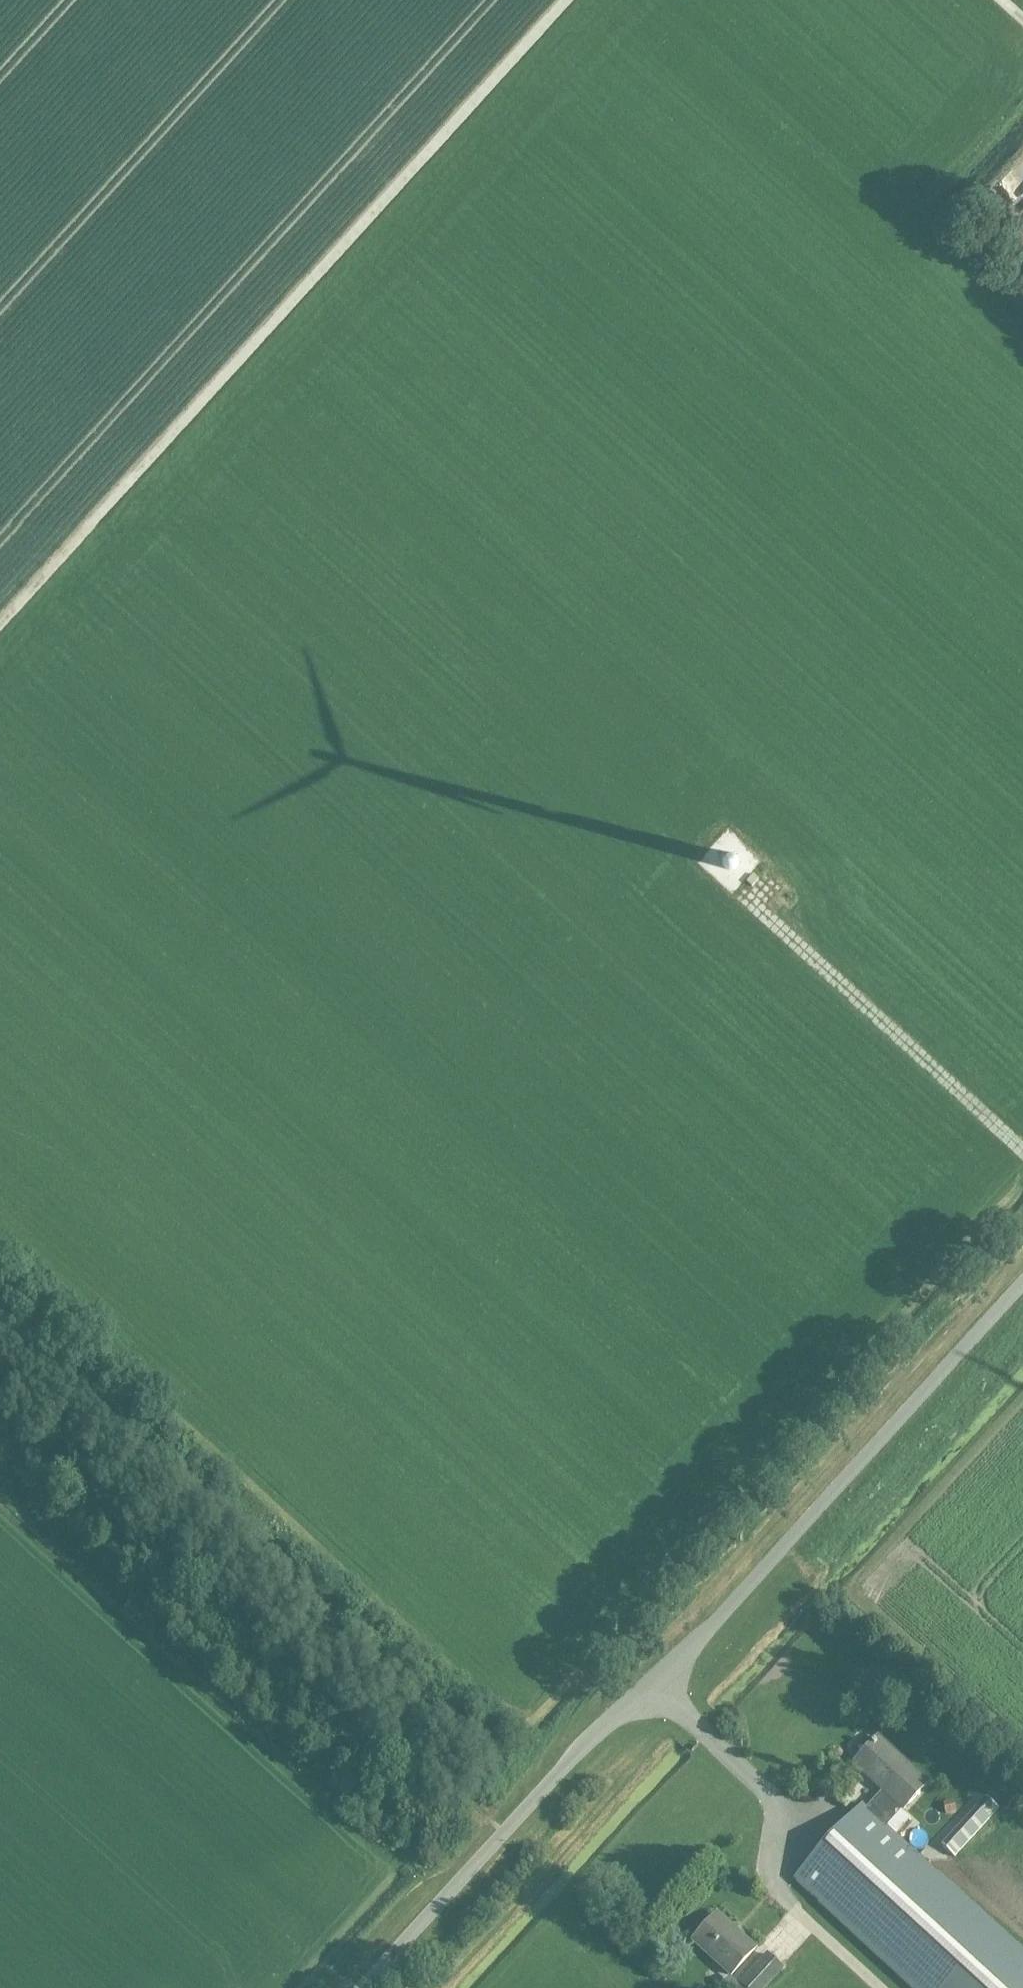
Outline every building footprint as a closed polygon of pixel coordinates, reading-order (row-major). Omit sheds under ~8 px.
[(885,1794),(869,1811),(886,1827),(902,1809),(903,1810),(928,1784),(879,1739),(854,1765),(885,1794)] [(945,1858),(996,1811),(989,1803),(937,1850),(945,1858)] [(886,1827),(869,1811),(864,1807),(864,1806),(863,1806),(795,1881),(796,1881),(913,1987),(1022,1987),(1022,1953),(886,1827)] [(730,1975),(755,1949),(717,1915),(693,1942),(730,1975)] [(744,1987),(762,1987),(781,1967),(766,1954),(739,1984),(744,1987)]
